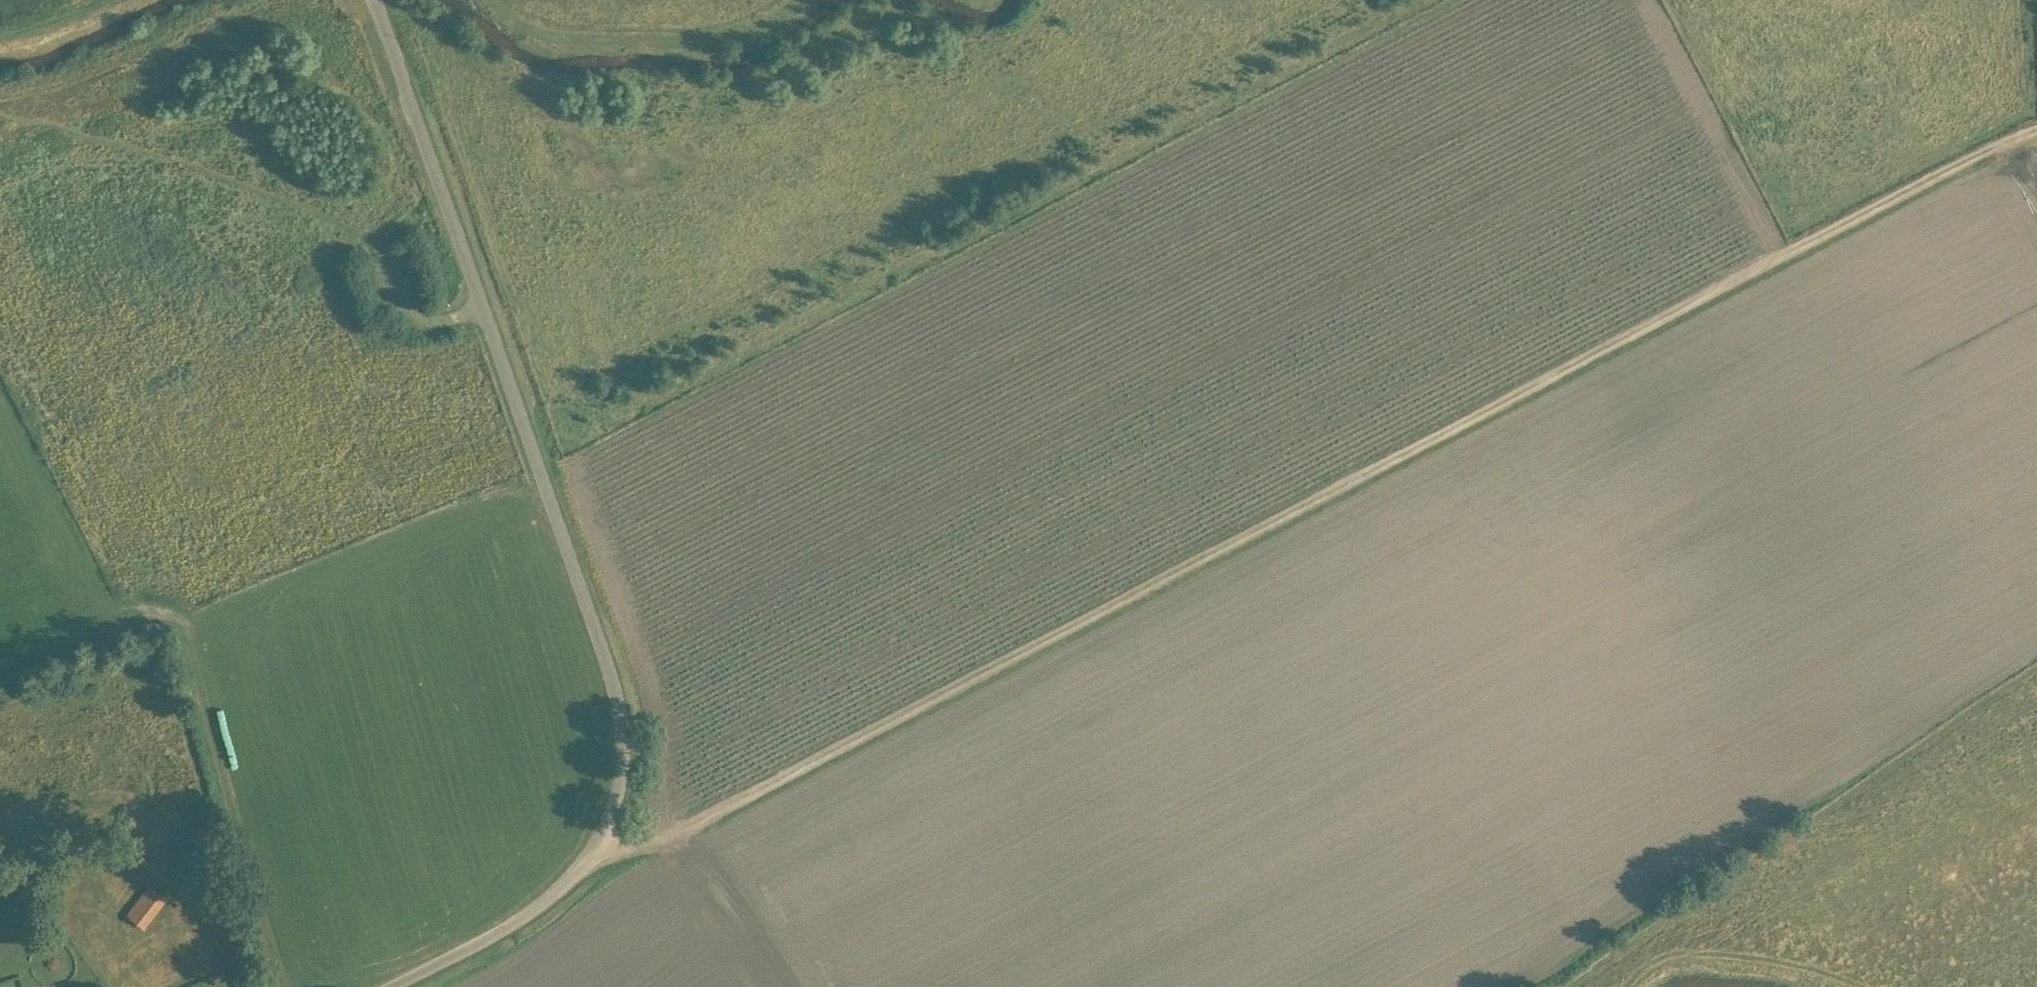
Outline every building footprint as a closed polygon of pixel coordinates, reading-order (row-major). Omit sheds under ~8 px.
[(126,910),(145,925),(167,897),(148,882),(126,910)]
